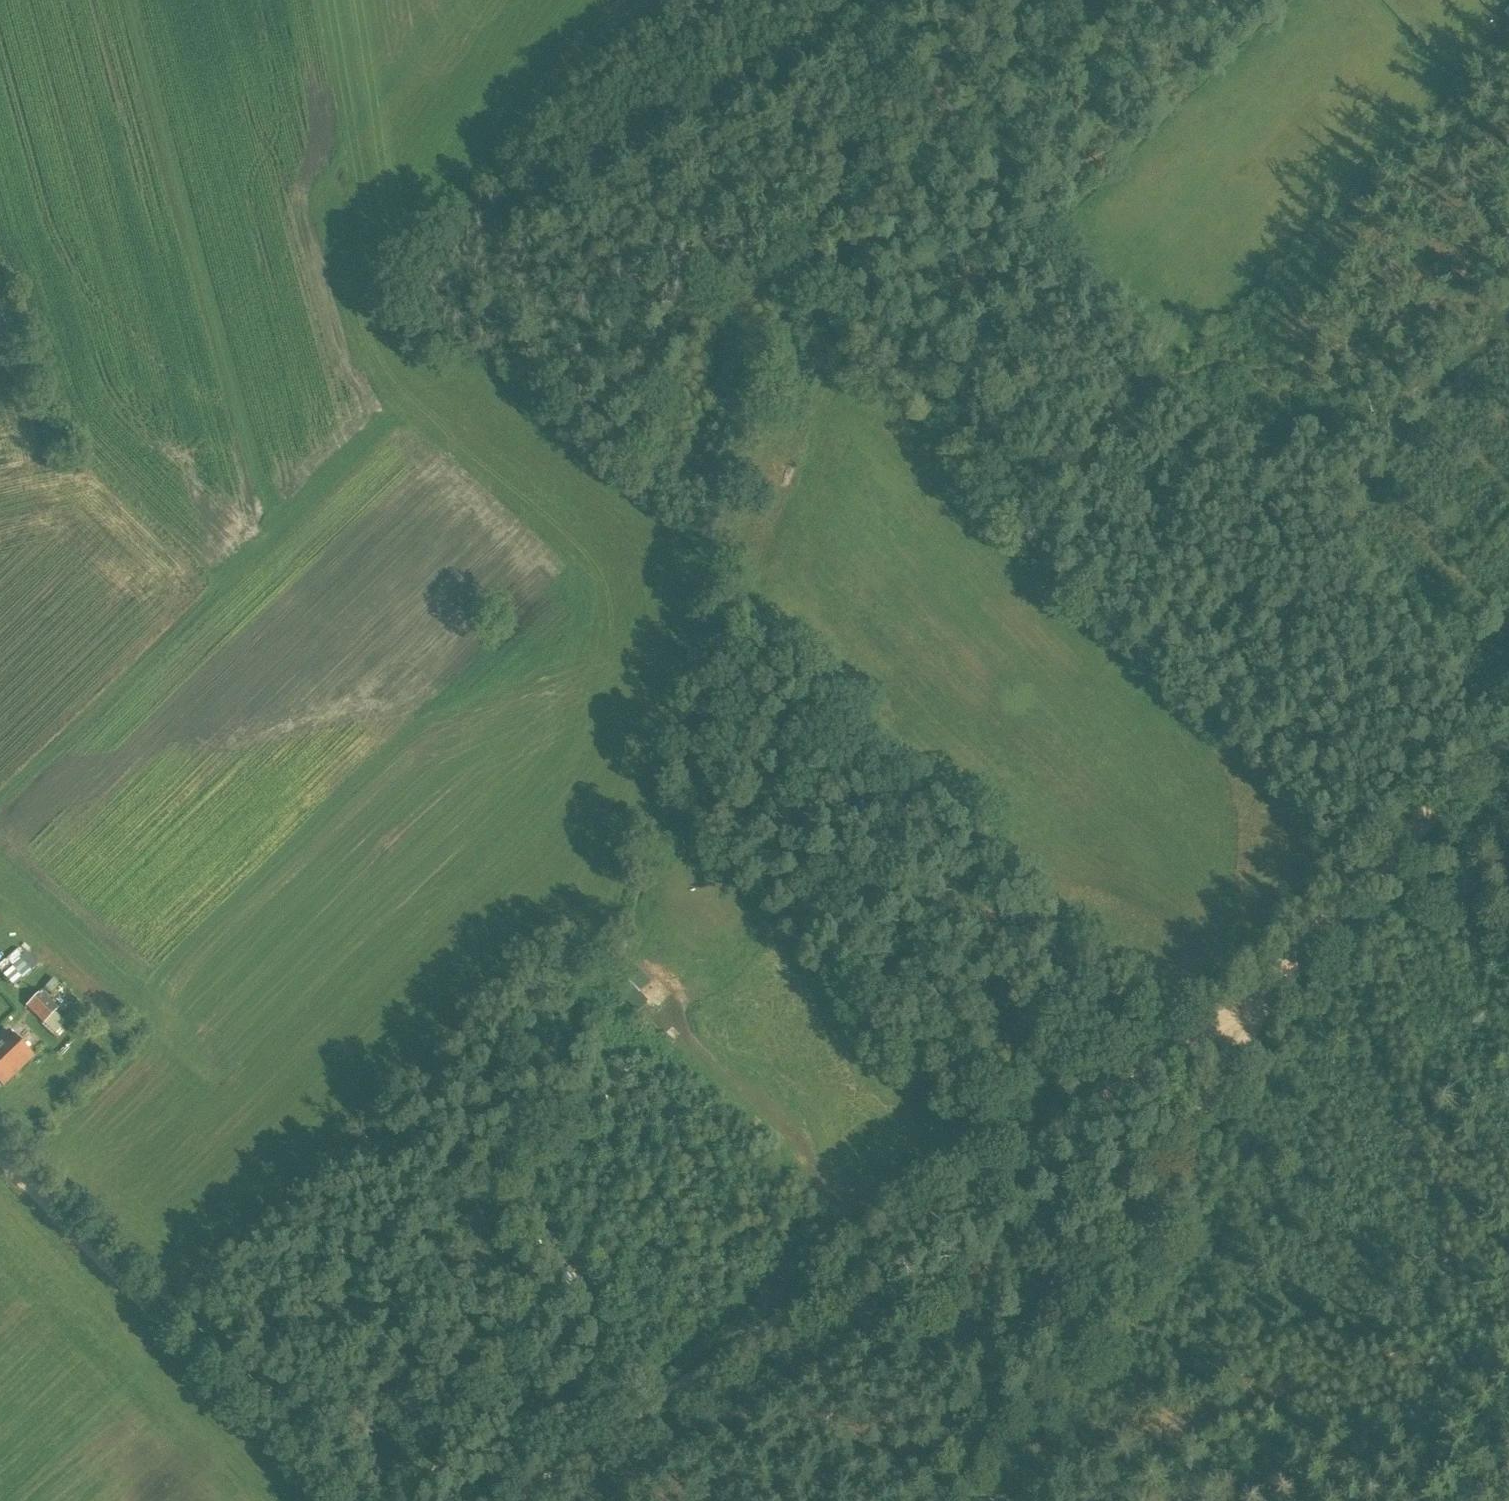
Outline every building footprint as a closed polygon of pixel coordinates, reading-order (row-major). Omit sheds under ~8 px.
[(13,986),(30,971),(20,959),(3,974),(13,986)] [(44,1024),(59,1007),(40,989),(25,1005),(44,1024)] [(32,1054),(9,1031),(0,1039),(0,1083),(2,1084),(32,1054)]
